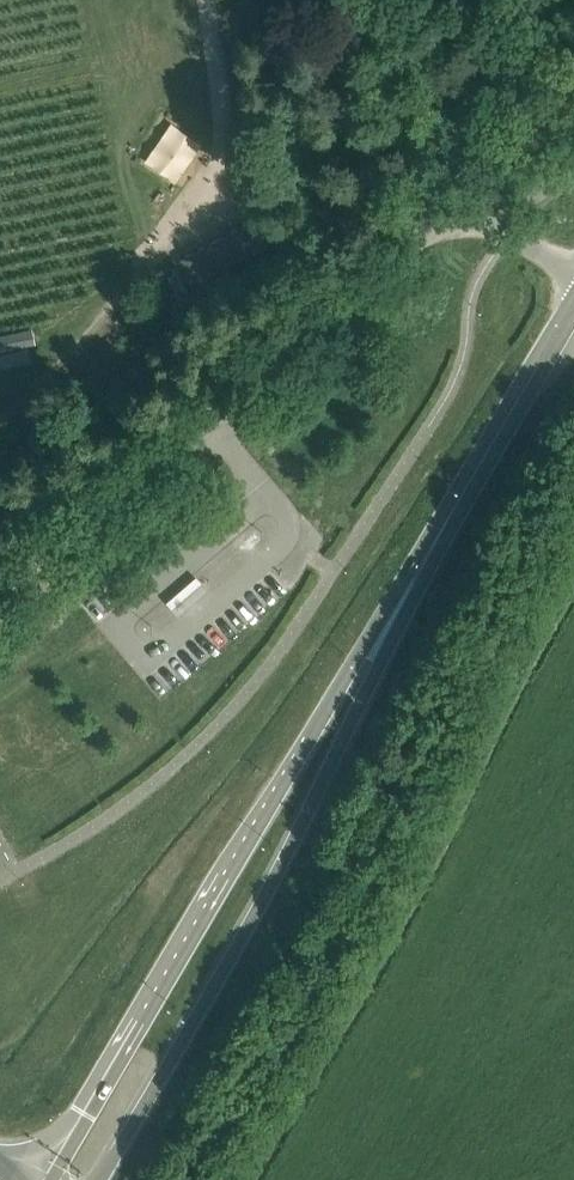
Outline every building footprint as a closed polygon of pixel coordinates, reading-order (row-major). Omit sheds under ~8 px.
[(186,283),(267,247),(254,219),(173,254),(186,283)]
